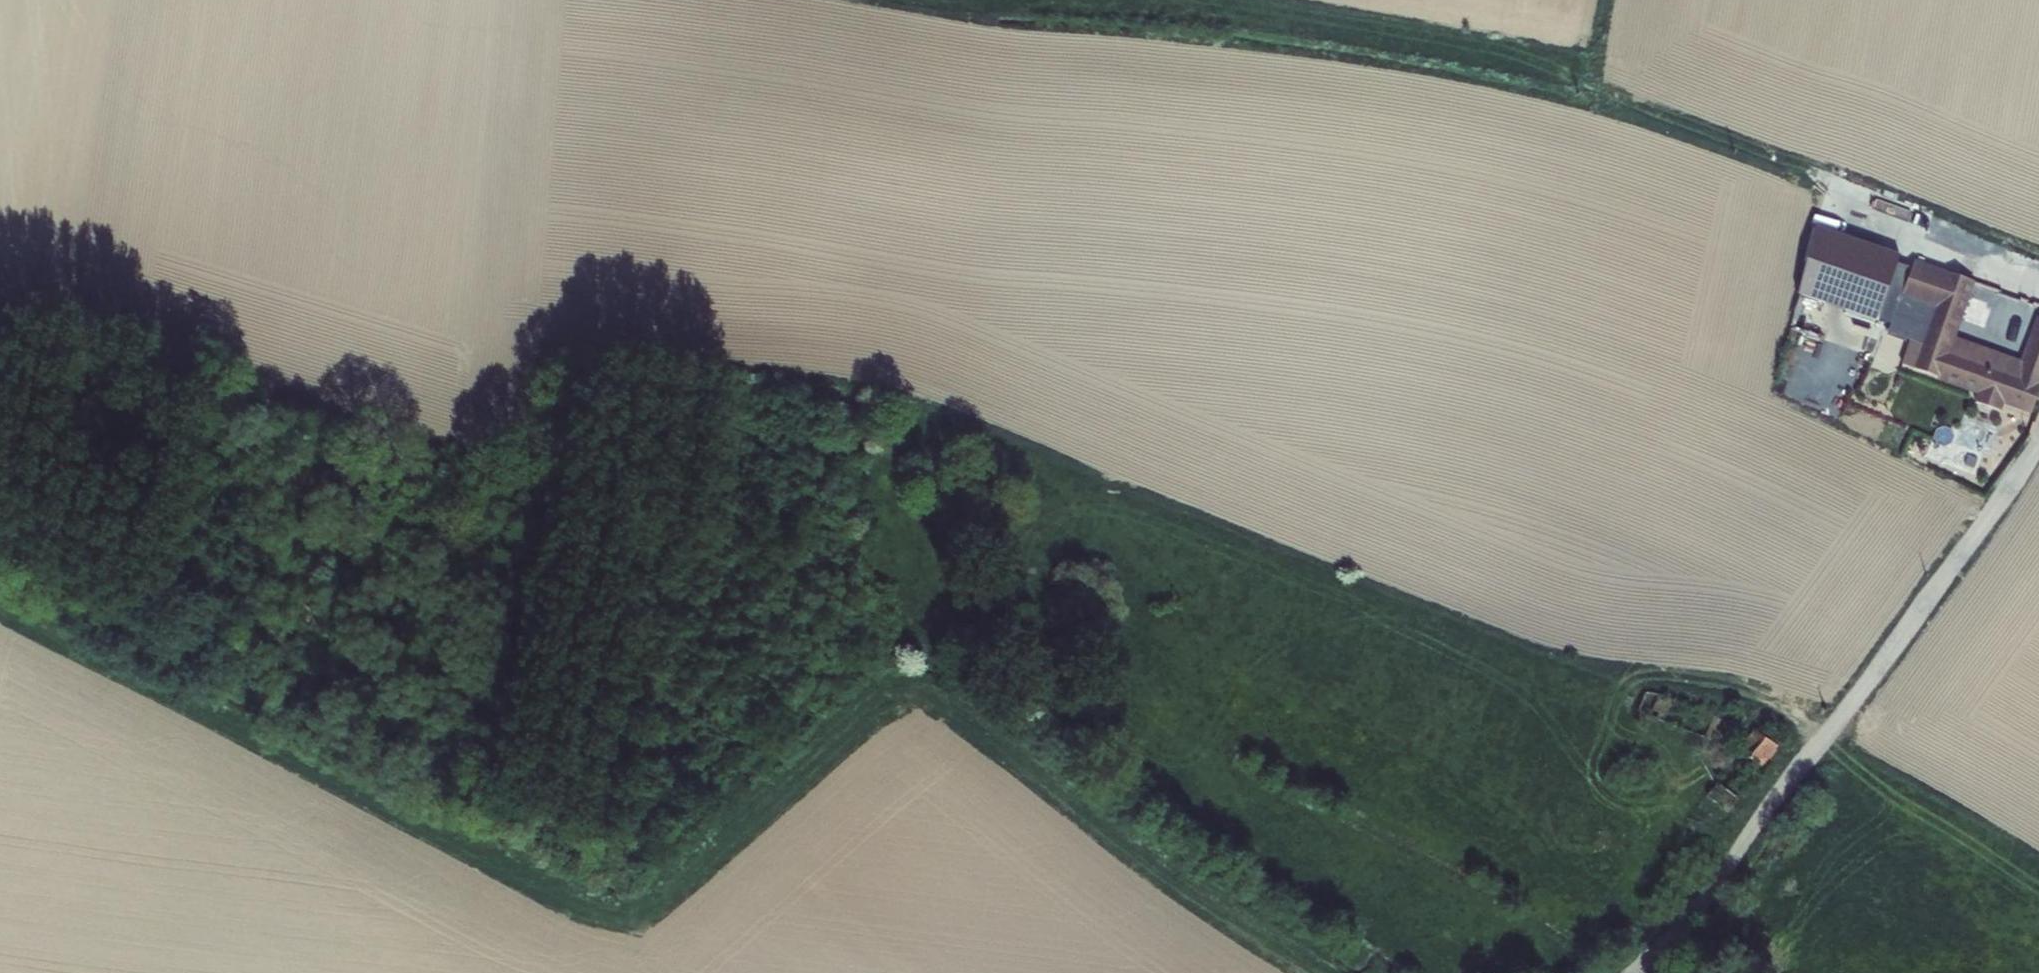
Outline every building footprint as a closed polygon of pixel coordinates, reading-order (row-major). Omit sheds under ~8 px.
[(2038,410),(2038,313),(2036,312),(2023,354),(1961,336),(1979,275),(1818,226),(1797,293),(1893,322),(1890,333),(1911,339),(1902,369),(2038,410)]
